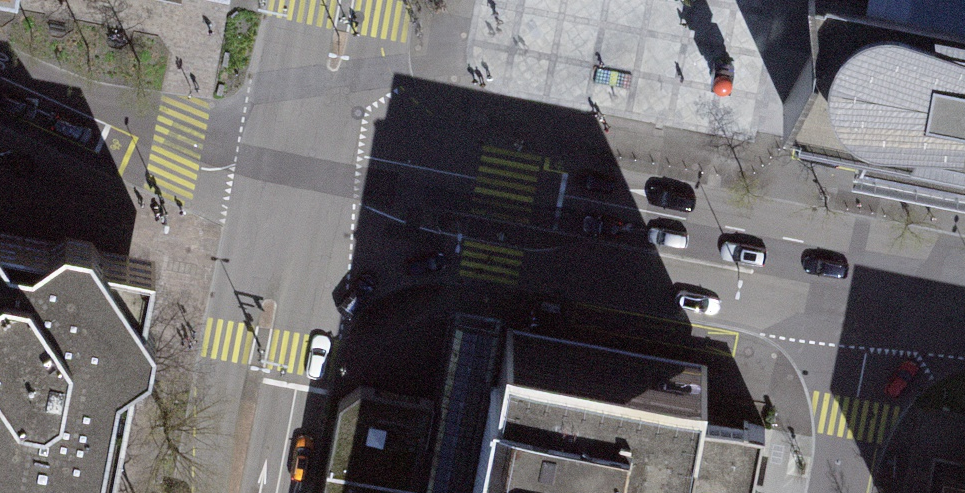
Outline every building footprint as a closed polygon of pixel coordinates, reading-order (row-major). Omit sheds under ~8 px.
[(793,129),(964,168),(964,0),(814,0),(793,129)] [(155,267),(27,238),(0,231),(0,492),(115,492),(155,267)] [(456,310),(434,404),(341,386),(320,492),(744,492),(756,426),(693,412),(701,365),(702,355),(517,321),(481,314),(456,310)] [(943,462),(937,492),(964,492),(964,466),(943,462)]
